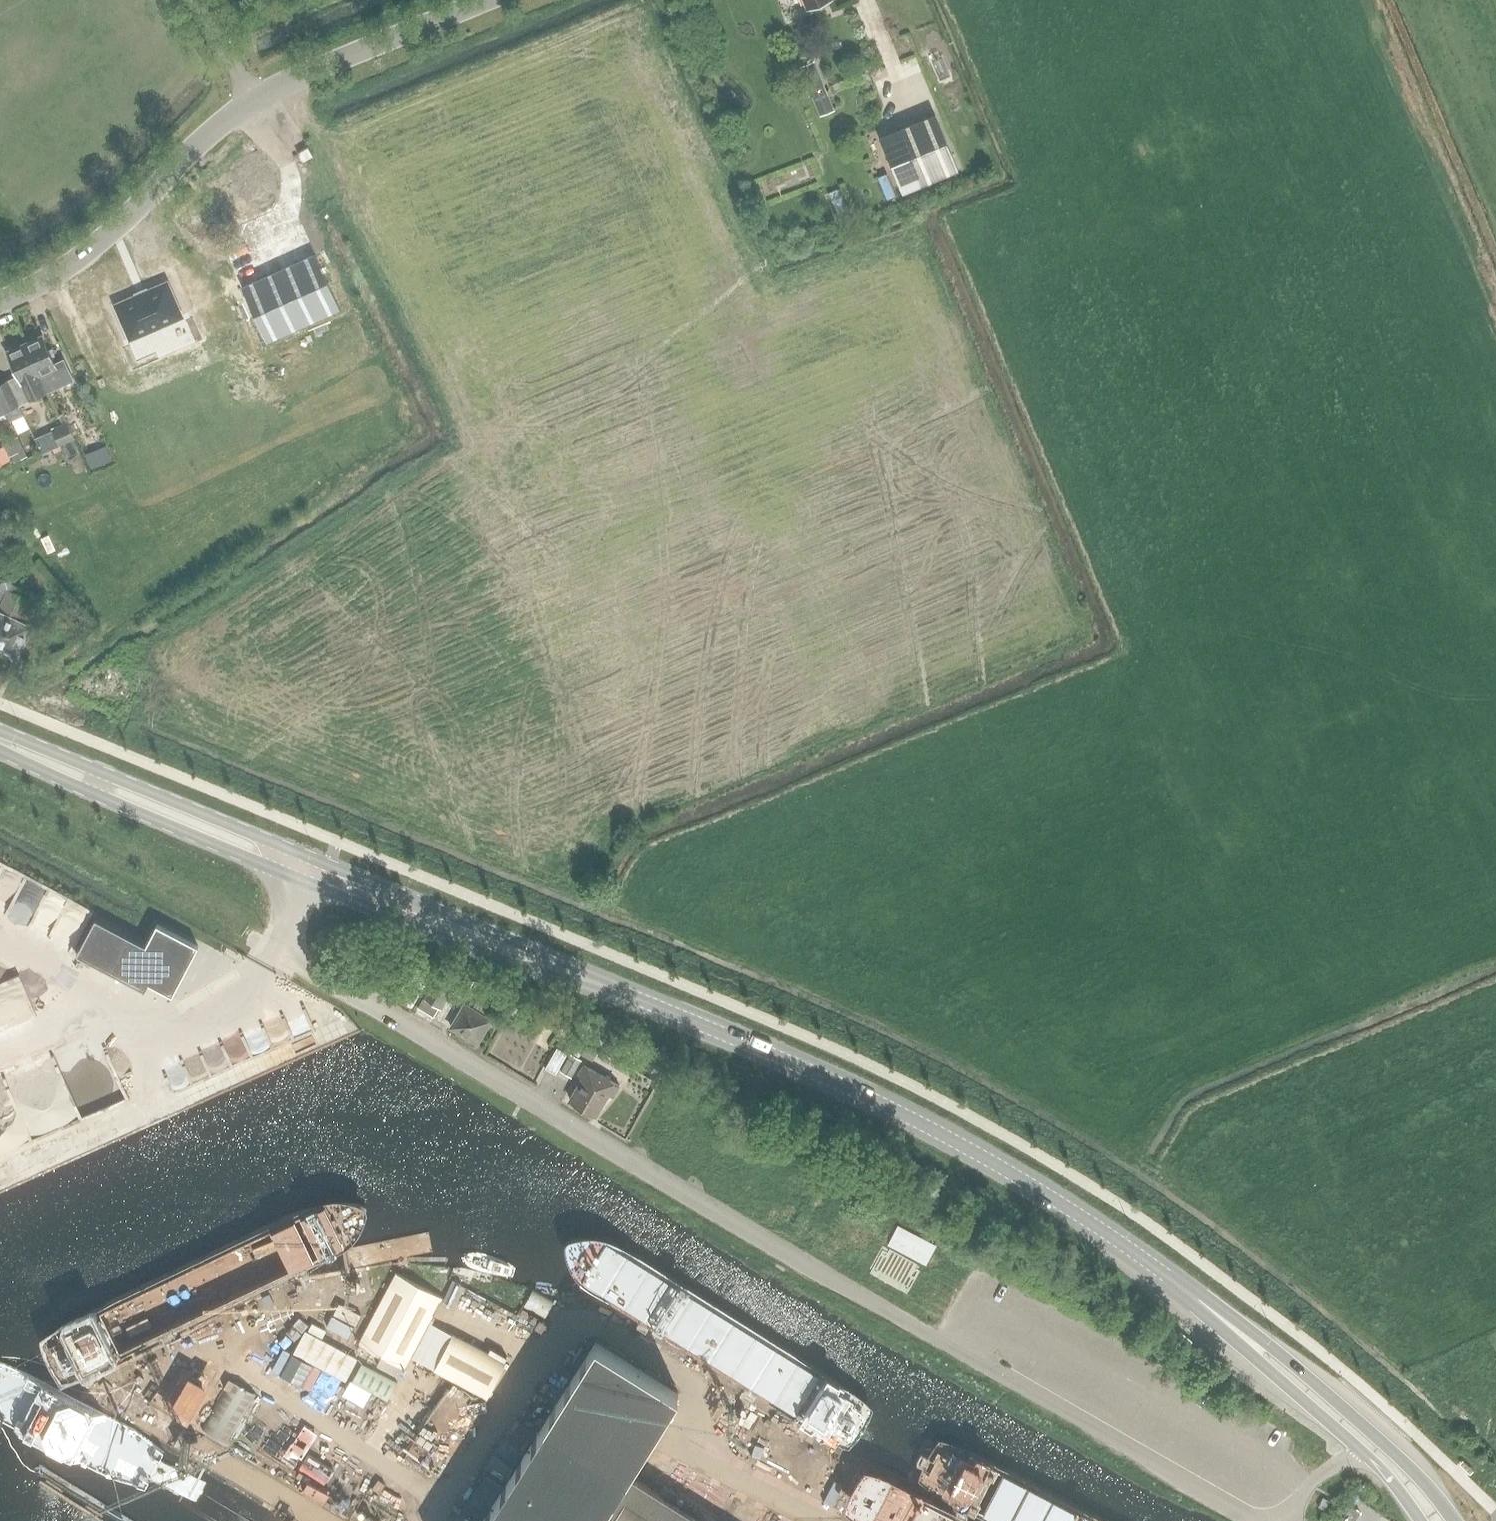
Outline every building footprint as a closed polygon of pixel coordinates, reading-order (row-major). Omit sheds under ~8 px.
[(807,9),(830,0),(804,0),(807,9)] [(834,111),(823,83),(814,60),(800,65),(821,117),(834,111)] [(935,114),(898,130),(921,185),(958,170),(935,114)] [(249,138),(171,216),(204,249),(282,171),(249,138)] [(818,176),(811,157),(758,177),(765,196),(818,176)] [(887,173),(878,177),(887,199),(896,196),(887,173)] [(334,297),(309,242),(236,275),(262,330),(334,297)] [(181,316),(167,284),(147,292),(137,296),(138,296),(117,305),(131,337),(181,316)] [(43,337),(25,345),(46,391),(73,379),(66,362),(57,366),(43,337)] [(46,391),(25,345),(7,354),(21,385),(29,400),(46,392),(46,391)] [(5,410),(11,422),(24,416),(12,389),(3,393),(0,386),(0,412),(5,410)] [(74,438),(67,421),(51,428),(53,431),(35,438),(41,452),(74,438)] [(27,455),(18,436),(3,443),(5,446),(9,456),(12,455),(15,461),(27,455)] [(9,456),(5,446),(0,448),(0,465),(11,460),(9,456)] [(112,462),(107,451),(87,459),(92,471),(112,462)] [(16,655),(29,626),(42,598),(11,583),(14,576),(5,571),(0,583),(0,648),(16,655)] [(152,977),(175,989),(198,946),(157,924),(145,945),(95,918),(76,954),(145,990),(152,977)] [(378,983),(391,991),(402,974),(388,966),(378,983)] [(474,982),(460,976),(459,978),(442,969),(418,1008),(435,1018),(451,991),(463,999),(474,982)] [(451,1027),(477,1043),(490,1020),(482,1015),(490,1002),(480,996),(472,1009),(465,1005),(451,1027)] [(546,1042),(550,1035),(543,1031),(539,1039),(546,1042)] [(587,1044),(581,1055),(591,1061),(598,1050),(587,1044)] [(546,1068),(556,1074),(568,1052),(557,1047),(546,1068)] [(571,1077),(582,1060),(570,1053),(560,1071),(571,1077)] [(608,1094),(613,1097),(619,1086),(584,1065),(577,1076),(582,1079),(570,1100),(596,1115),(608,1094)] [(29,1138),(8,1095),(0,1098),(0,1152),(29,1138)] [(370,1318),(357,1343),(403,1368),(409,1356),(416,1342),(428,1321),(441,1297),(395,1272),(370,1318)] [(447,1295),(456,1299),(463,1282),(454,1278),(447,1295)] [(544,1317),(554,1301),(533,1289),(523,1305),(544,1317)] [(416,1342),(409,1356),(433,1368),(486,1397),(504,1362),(452,1334),(451,1334),(428,1321),(416,1342)] [(305,1330),(293,1353),(346,1381),(358,1358),(305,1330)] [(628,1474),(679,1392),(597,1341),(539,1433),(518,1467),(485,1520),(704,1520),(628,1474)] [(292,1353),(280,1374),(317,1396),(329,1375),(292,1353)] [(397,1383),(362,1364),(352,1382),(387,1401),(397,1383)] [(226,1442),(256,1394),(231,1379),(202,1427),(226,1442)] [(425,1464),(448,1427),(463,1436),(485,1400),(451,1379),(406,1452),(425,1464)] [(804,1476),(815,1457),(803,1450),(792,1468),(804,1476)] [(155,1459),(134,1496),(177,1520),(263,1520),(155,1459)] [(332,1470),(331,1513),(354,1514),(355,1470),(332,1470)] [(836,1502),(859,1513),(862,1507),(874,1513),(883,1495),(848,1478),(836,1502)] [(1341,1520),(1355,1520),(1359,1513),(1350,1507),(1349,1507),(1341,1520)]
